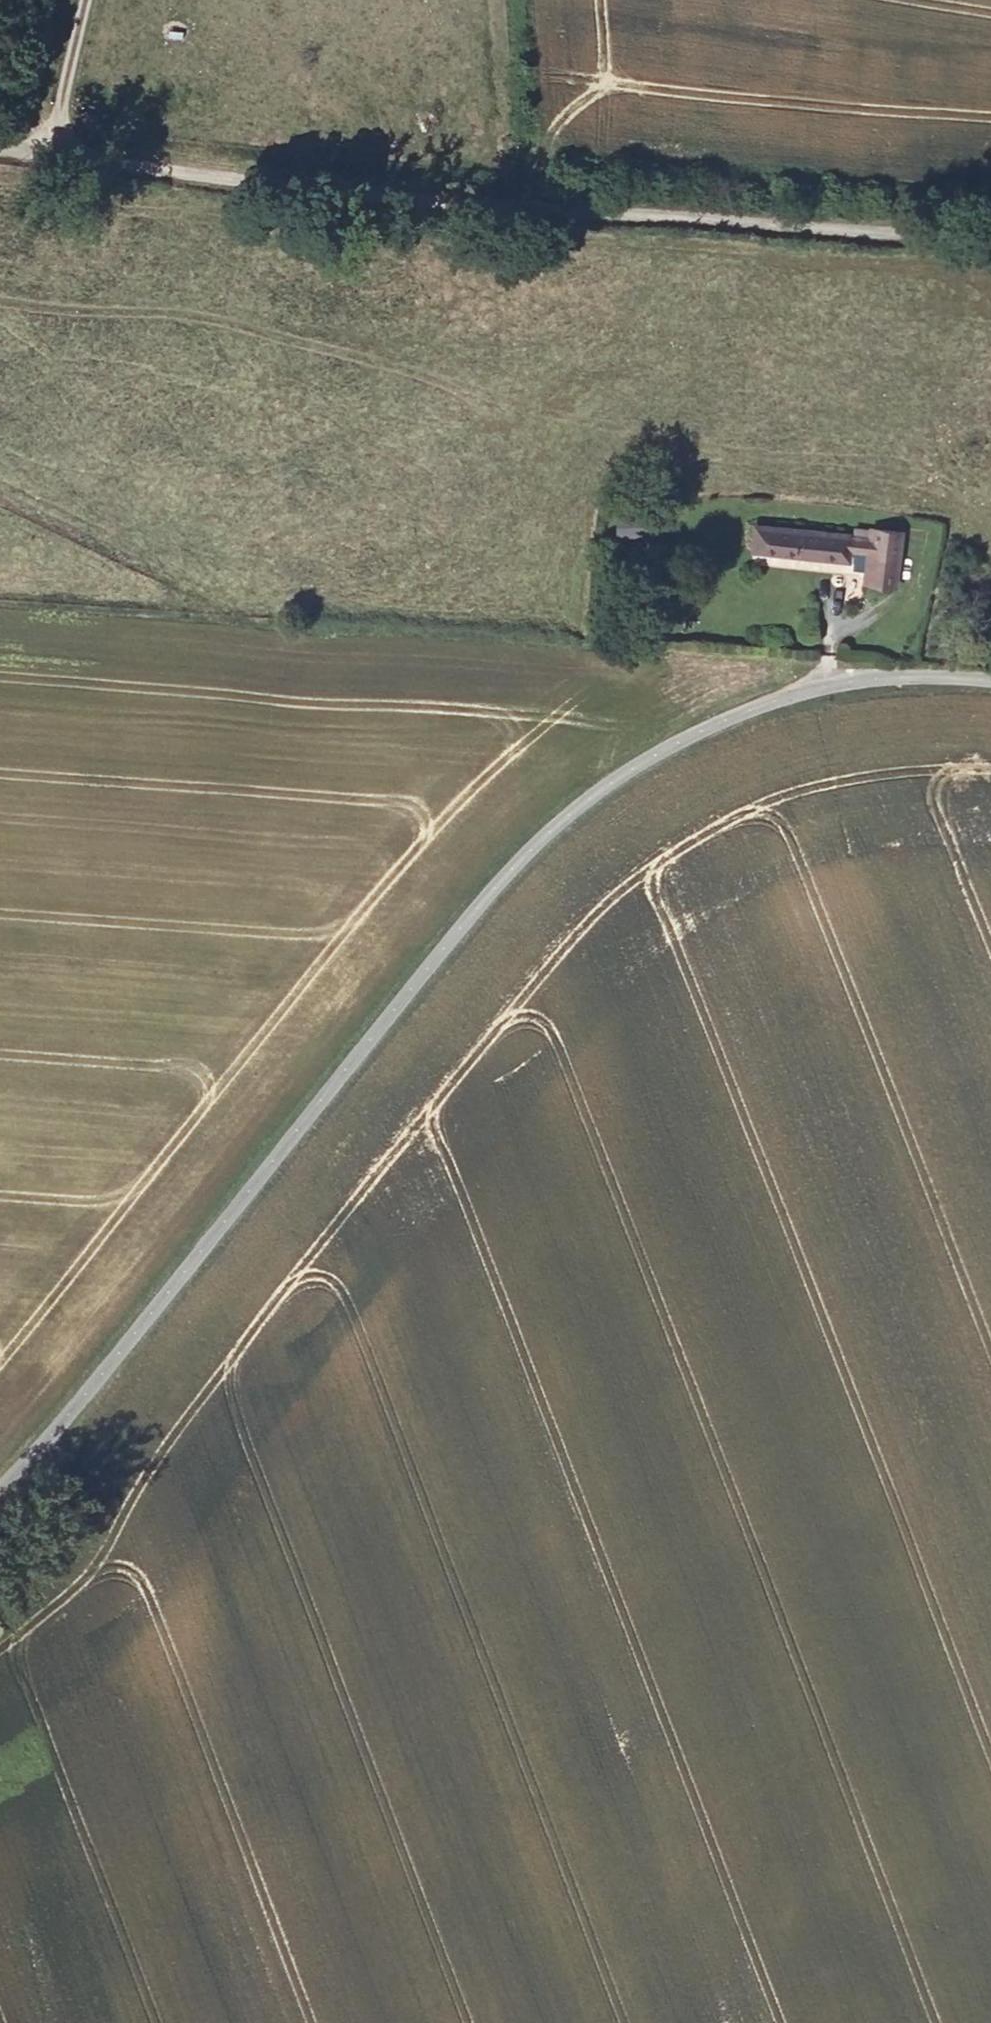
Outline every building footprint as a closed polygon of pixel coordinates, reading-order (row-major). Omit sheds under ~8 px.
[(866,548),(867,531),(771,518),(767,546),(865,559),(866,548)] [(889,534),(867,531),(866,548),(887,550),(915,554),(918,526),(890,522),(889,534)] [(915,554),(887,550),(885,565),(913,569),(915,554)] [(885,565),(884,576),(912,579),(913,569),(885,565)]
